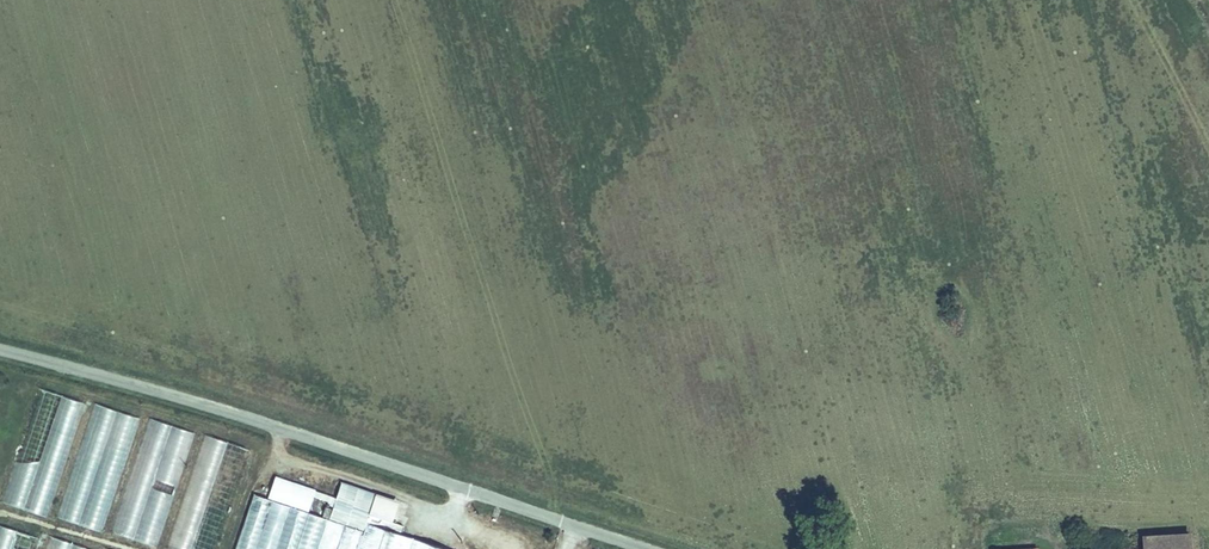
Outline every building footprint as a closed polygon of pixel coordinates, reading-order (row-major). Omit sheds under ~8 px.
[(36,388),(0,503),(48,518),(84,402),(36,388)] [(104,532),(139,417),(92,403),(56,518),(104,532)] [(159,548),(194,432),(146,418),(111,533),(159,548)] [(249,448),(200,434),(167,548),(220,548),(249,448)] [(316,494),(277,481),(269,504),(308,517),(316,494)] [(377,498),(342,486),(329,525),(364,536),(367,528),(370,518),(377,498)] [(399,505),(377,498),(370,518),(392,526),(399,505)] [(39,538),(0,526),(0,548),(36,548),(39,538)] [(1141,548),(1191,548),(1190,535),(1140,539),(1141,548)] [(42,548),(90,548),(45,536),(42,548)]
